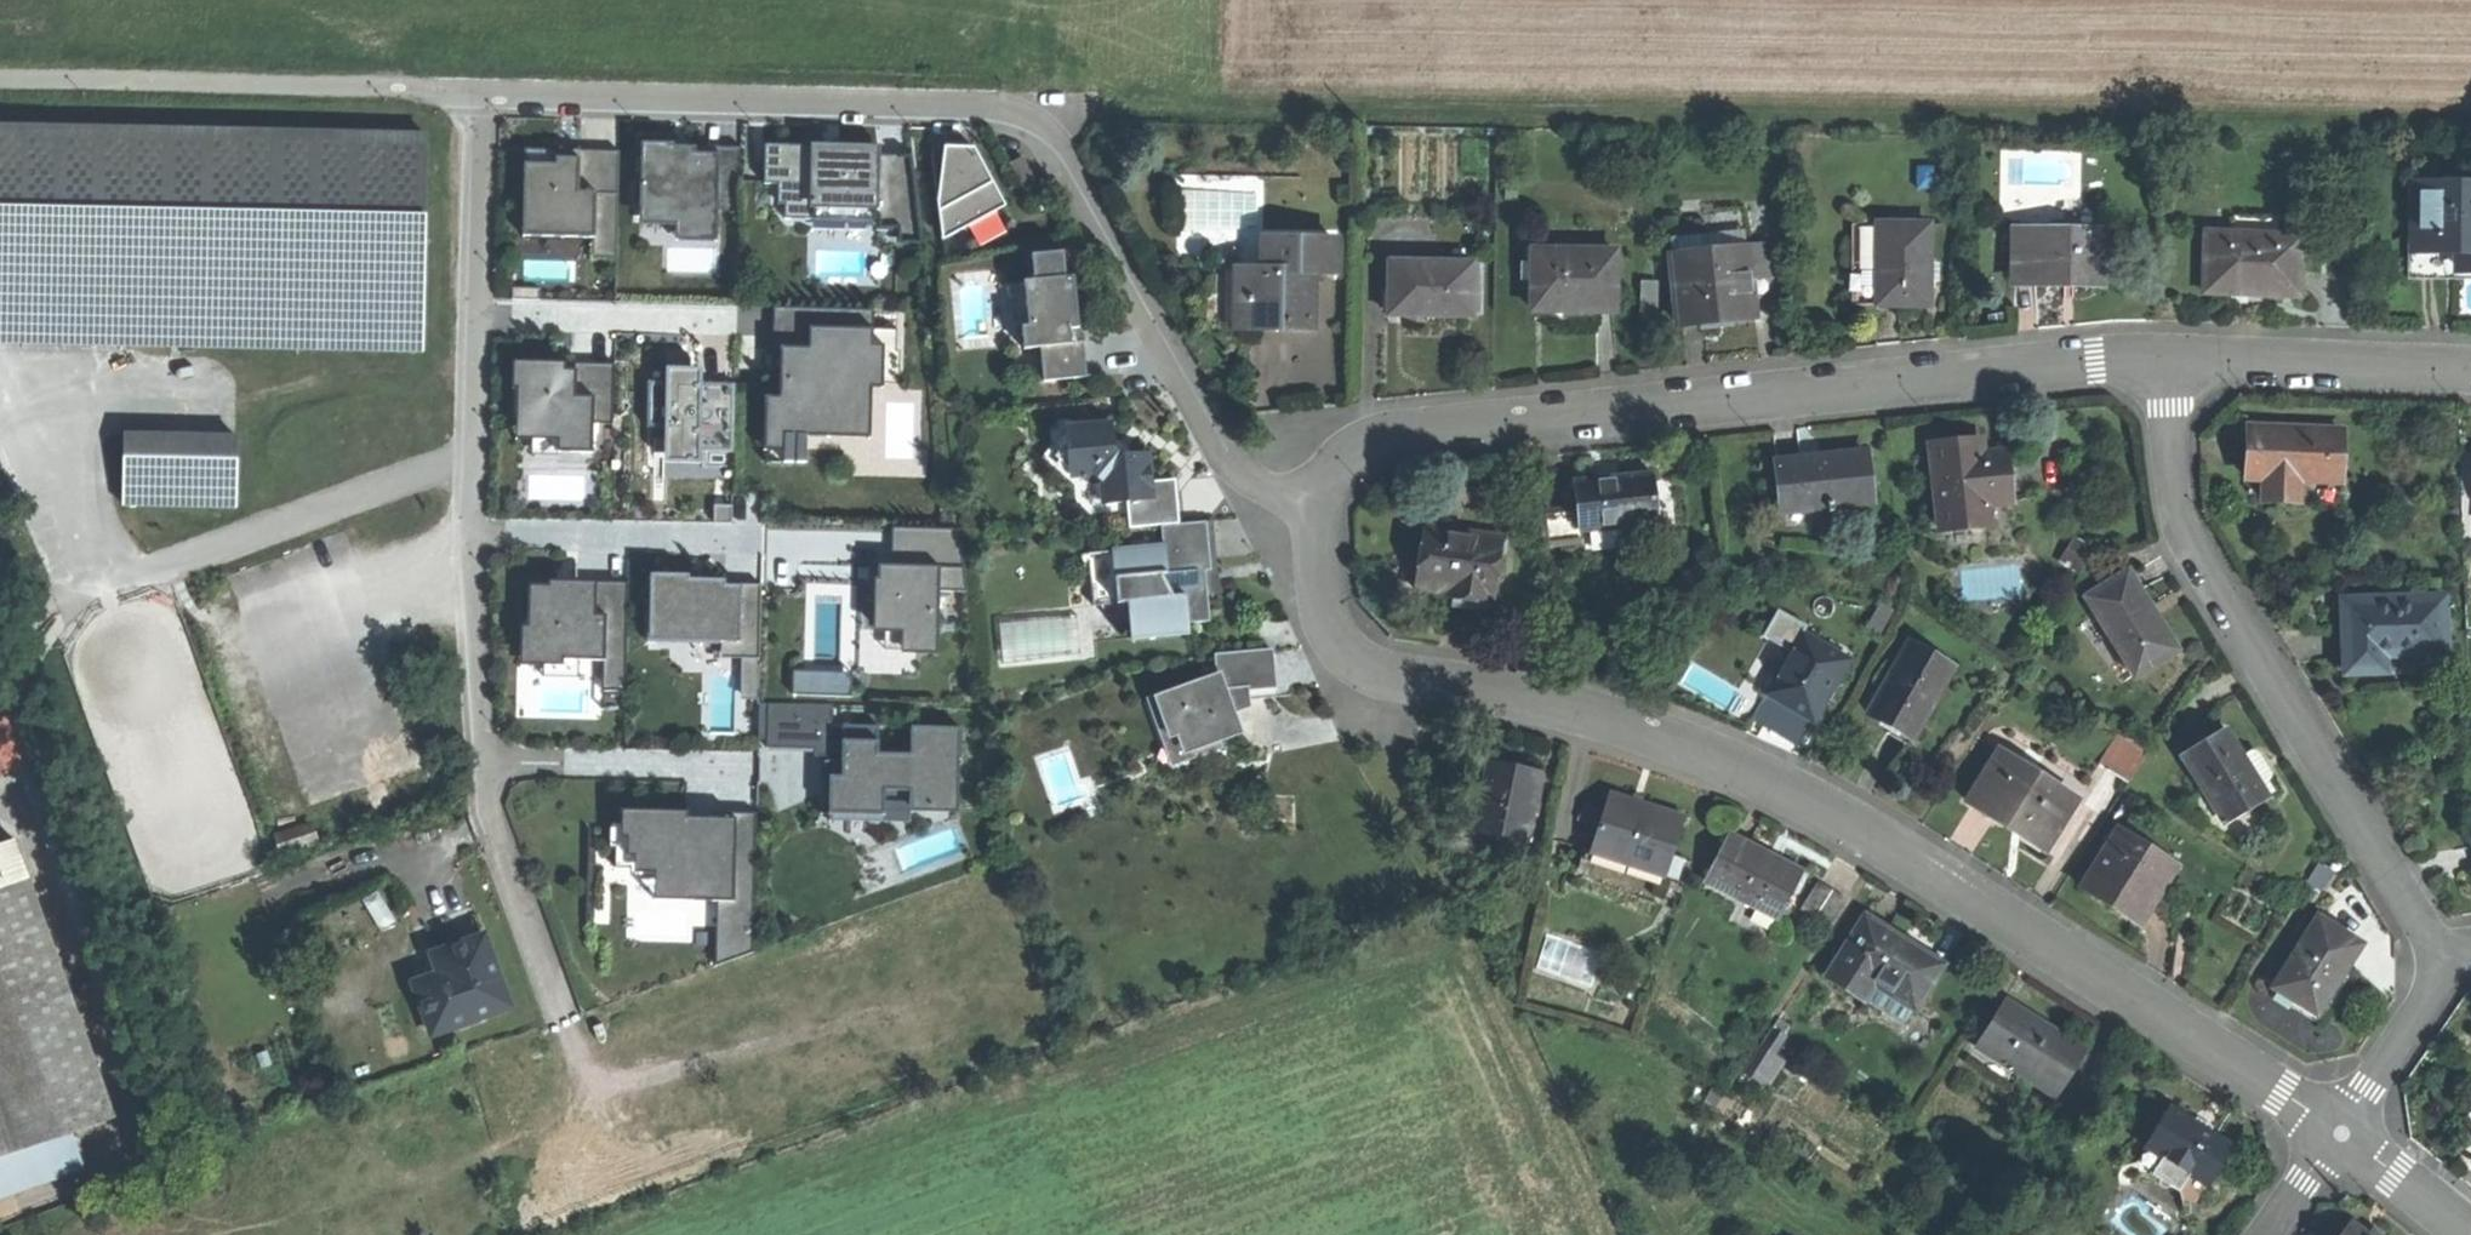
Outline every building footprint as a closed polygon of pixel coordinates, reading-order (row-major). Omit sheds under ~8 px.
[(0,126),(0,320),(129,322),(129,343),(277,346),(277,325),(421,327),(424,133),(0,126)] [(944,156),(974,224),(1021,204),(992,135),(944,156)] [(671,153),(642,153),(641,217),(684,218),(684,224),(719,224),(719,211),(740,211),(741,148),(739,148),(739,155),(697,154),(697,147),(673,147),(673,144),(671,143),(671,153)] [(925,245),(915,160),(881,164),(879,153),(836,152),(836,156),(816,156),(816,147),(767,145),(766,185),(781,185),(780,204),(786,204),(786,219),(813,220),(813,205),(848,205),(848,217),(878,217),(878,231),(899,231),(899,238),(907,238),(906,245),(925,245)] [(559,152),(527,151),(526,237),(594,237),(595,258),(618,258),(620,152),(579,152),(579,160),(559,160),(559,152)] [(579,152),(559,152),(559,160),(579,160),(579,152)] [(914,154),(879,153),(881,164),(915,160),(914,154)] [(2443,187),(2465,188),(2465,176),(2443,176),(2443,187)] [(2465,188),(2443,187),(2414,187),(2413,245),(2413,247),(2457,247),(2456,266),(2470,266),(2470,188),(2465,188)] [(1189,191),(1189,226),(1242,225),(1242,190),(1189,191)] [(684,218),(641,217),(641,225),(676,226),(676,241),(718,242),(719,224),(684,224),(684,218)] [(1930,223),(1880,224),(1880,303),(1902,302),(1930,302),(1930,223)] [(1880,303),(1880,224),(1854,224),(1854,303),(1880,303)] [(2060,276),(2104,277),(2105,229),(2079,228),(2079,232),(2019,231),(2018,281),(2039,282),(2060,283),(2060,276)] [(1717,252),(1747,248),(1745,230),(1715,234),(1717,252)] [(2251,291),(2300,292),(2301,234),(2209,232),(2207,290),(2251,291)] [(1672,258),(1717,252),(1715,234),(1670,240),(1672,258)] [(1264,271),(1254,271),(1254,328),(1281,329),(1314,329),(1314,273),(1334,274),(1334,241),(1265,240),(1264,240),(1264,271)] [(1747,248),(1751,279),(1773,276),(1769,245),(1747,248)] [(2413,247),(2413,245),(2408,245),(2407,276),(2438,277),(2470,277),(2470,266),(2456,266),(2457,247),(2413,247)] [(1751,279),(1747,248),(1717,252),(1672,258),(1681,326),(1722,320),(1756,316),(1751,279)] [(1575,309),(1618,309),(1617,250),(1533,250),(1534,310),(1575,309)] [(1063,254),(1033,256),(1035,282),(1025,283),(1028,308),(1034,307),(1036,327),(1030,328),(1023,328),(1025,349),(1041,347),(1045,382),(1087,378),(1083,342),(1076,343),(1071,330),(1079,329),(1077,305),(1074,278),(1066,279),(1063,254)] [(1430,314),(1473,315),(1473,263),(1389,262),(1389,314),(1430,314)] [(1482,263),(1473,263),(1473,315),(1481,315),(1482,263)] [(1254,328),(1254,271),(1234,270),(1233,328),(1254,328)] [(1661,277),(1638,278),(1639,325),(1662,324),(1661,277)] [(540,289),(513,288),(513,300),(540,301),(540,289)] [(875,309),(780,307),(779,351),(788,351),(787,408),(790,408),(789,437),(831,438),(832,409),(861,410),(861,379),(897,379),(898,329),(874,329),(875,309)] [(421,348),(421,327),(277,325),(277,346),(421,348)] [(666,452),(735,453),(736,384),(687,383),(688,354),(667,354),(667,383),(649,382),(648,429),(666,429),(666,452)] [(575,370),(520,369),(519,414),(525,414),(525,436),(533,436),(559,437),(558,453),(594,454),(594,424),(614,425),(615,364),(575,363),(575,370)] [(1128,503),(1129,511),(1130,529),(1162,526),(1180,525),(1176,481),(1151,483),(1150,468),(1148,454),(1130,456),(1129,451),(1119,443),(1114,443),(1112,425),(1081,427),(1056,457),(1087,482),(1093,475),(1103,484),(1105,505),(1128,503)] [(2300,478),(2339,479),(2342,431),(2293,429),(2250,427),(2248,476),(2265,477),(2264,498),(2299,499),(2300,478)] [(234,507),(235,436),(127,434),(125,505),(234,507)] [(559,437),(533,436),(533,452),(558,453),(559,437)] [(1989,503),(2010,501),(2006,453),(1982,455),(1981,441),(1957,443),(1932,445),(1940,531),(1991,526),(1989,503)] [(1781,512),(1871,504),(1867,455),(1825,459),(1777,463),(1781,512)] [(1078,516),(1129,511),(1128,503),(1105,505),(1103,484),(1093,475),(1087,482),(1056,457),(1049,465),(1075,486),(1078,516)] [(1577,509),(1579,532),(1657,524),(1652,477),(1612,481),(1575,485),(1577,509)] [(734,506),(715,506),(715,524),(734,524),(734,506)] [(1579,532),(1577,509),(1541,513),(1545,547),(1581,544),(1579,532)] [(1207,523),(1180,525),(1162,526),(1164,548),(1089,555),(1094,607),(1129,603),(1132,638),(1189,633),(1188,624),(1211,622),(1206,572),(1212,571),(1210,549),(1207,523)] [(1491,600),(1494,601),(1504,539),(1465,532),(1425,525),(1414,588),(1446,593),(1445,597),(1490,605),(1491,600)] [(961,529),(892,528),(892,566),(883,566),(883,579),(869,580),(869,601),(878,602),(936,603),(940,603),(940,591),(967,592),(961,529)] [(2135,678),(2175,650),(2157,624),(2148,612),(2152,610),(2125,571),(2081,602),(2135,678)] [(726,581),(650,579),(648,643),(722,645),(722,659),(746,659),(760,659),(759,676),(746,676),(745,697),(760,697),(762,586),(726,585),(726,581)] [(627,692),(629,583),(590,582),(590,594),(535,593),(534,627),(529,626),(528,660),(544,660),(580,661),(604,661),(603,691),(627,692)] [(2384,653),(2446,651),(2444,598),(2346,600),(2346,631),(2347,670),(2384,669),(2384,653)] [(934,651),(936,603),(878,602),(877,629),(885,630),(906,630),(905,651),(934,651)] [(1778,606),(1760,633),(1782,648),(1800,621),(1778,606)] [(884,650),(905,651),(906,630),(885,630),(884,650)] [(1788,706),(1811,720),(1846,661),(1801,635),(1766,693),(1788,706)] [(1662,647),(1647,640),(1640,655),(1655,662),(1662,647)] [(1889,727),(1911,739),(1951,670),(1907,645),(1867,714),(1889,727)] [(1231,705),(1241,702),(1241,699),(1240,690),(1275,687),(1274,672),(1272,650),(1217,655),(1219,676),(1152,700),(1166,739),(1183,733),(1190,752),(1241,733),(1234,712),(1231,705)] [(746,659),(746,676),(759,676),(760,659),(746,659)] [(580,661),(544,660),(544,677),(580,678),(580,661)] [(859,692),(859,670),(804,670),(804,692),(859,692)] [(1276,696),(1275,687),(1240,690),(1241,699),(1276,696)] [(1242,710),(1241,702),(1231,705),(1234,712),(1242,710)] [(833,705),(760,704),(759,739),(769,739),(768,748),(815,751),(816,759),(832,759),(832,755),(843,756),(843,766),(846,766),(846,776),(830,777),(830,784),(822,783),(822,814),(885,816),(885,785),(910,786),(910,807),(926,807),(926,811),(938,812),(938,808),(953,808),(955,760),(961,760),(962,728),(911,727),(911,755),(880,754),(880,726),(844,725),(843,743),(832,743),(833,705)] [(2,774),(24,766),(46,758),(49,757),(32,710),(0,721),(0,769),(2,774)] [(2223,823),(2265,798),(2255,783),(2244,764),(2223,730),(2182,756),(2223,823)] [(2098,766),(2128,784),(2148,751),(2119,733),(2098,766)] [(2042,852),(2074,801),(1998,753),(1966,805),(2001,826),(2042,852)] [(2256,757),(2244,764),(2255,783),(2267,775),(2262,767),(2256,757)] [(64,808),(46,758),(24,766),(42,816),(64,808)] [(1470,835),(1522,847),(1537,780),(1513,775),(1485,768),(1470,835)] [(1610,795),(1604,814),(1598,831),(1590,855),(1662,879),(1682,819),(1648,808),(1610,795)] [(1598,831),(1604,814),(1582,807),(1576,824),(1598,831)] [(143,1025),(64,808),(42,816),(134,1070),(154,1063),(140,1026),(143,1025)] [(757,813),(755,813),(755,819),(716,819),(716,823),(687,823),(686,814),(641,813),(641,829),(616,828),(615,867),(691,870),(690,902),(717,903),(722,903),(721,916),(716,916),(714,967),(754,952),(757,813)] [(2112,908),(2138,925),(2174,866),(2118,831),(2081,889),(2112,908)] [(1705,883),(1775,920),(1798,878),(1768,862),(1769,858),(1754,850),(1730,837),(1705,883)] [(17,840),(0,846),(0,1160),(67,1135),(118,1117),(17,840)] [(1797,912),(1826,931),(1844,904),(1815,885),(1797,912)] [(2273,988),(2314,1015),(2338,978),(2360,944),(2319,918),(2273,988)] [(1874,983),(1916,1008),(1942,965),(1905,943),(1863,919),(1827,979),(1863,1001),(1874,983)] [(479,946),(430,963),(437,983),(411,992),(428,1040),(504,1013),(479,946)] [(1906,1026),(1916,1008),(1874,983),(1863,1001),(1906,1026)] [(2055,1098),(2084,1053),(2043,1027),(2005,1002),(1979,1043),(2021,1070),(2018,1074),(2055,1098)] [(1764,1041),(1776,1048),(1783,1035),(1771,1028),(1764,1041)] [(1781,1059),(1760,1046),(1745,1071),(1766,1084),(1781,1059)] [(2164,1158),(2208,1186),(2232,1149),(2203,1130),(2170,1109),(2146,1146),(2164,1158)] [(67,1135),(0,1160),(0,1195),(79,1167),(67,1135)] [(2198,1203),(2208,1186),(2164,1158),(2153,1175),(2183,1194),(2185,1207),(2198,1203)] [(2349,1222),(2339,1234),(2366,1234),(2349,1222)]
